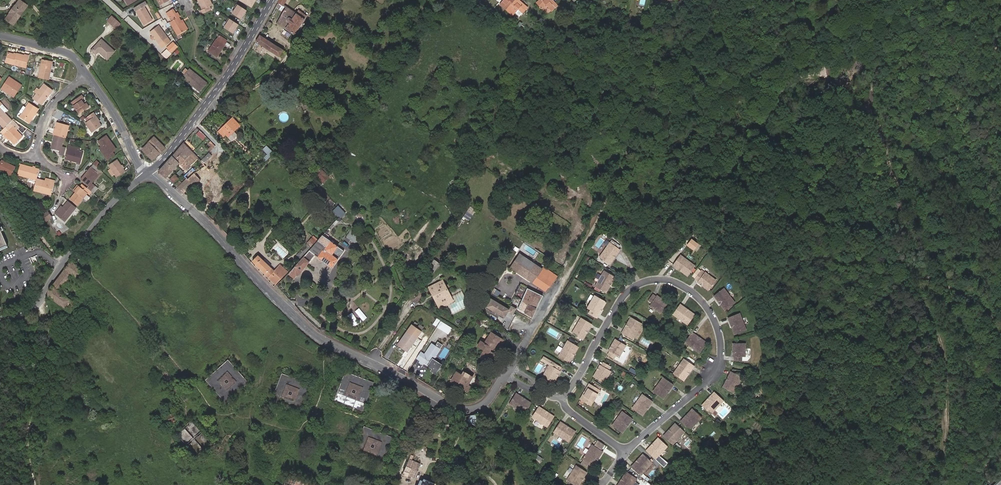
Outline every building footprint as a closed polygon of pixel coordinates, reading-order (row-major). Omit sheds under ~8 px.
[(210,0),(198,0),(202,10),(199,11),(201,15),(211,10),(210,7),(213,5),(210,0)] [(238,0),(251,8),(255,0),(238,0)] [(515,0),(503,0),(500,4),(506,10),(515,0)] [(528,8),(519,0),(520,0),(515,0),(506,10),(513,16),(515,13),(518,9),(523,13),(528,8)] [(553,0),(540,0),(536,3),(541,8),(546,4),(551,11),(558,5),(553,0)] [(18,19),(23,12),(27,6),(20,1),(15,7),(10,13),(11,13),(6,19),(14,25),(18,18),(18,19)] [(153,21),(144,7),(147,5),(145,2),(134,8),(136,12),(137,11),(140,16),(139,17),(144,25),(153,21)] [(247,11),(238,5),(232,13),(241,19),(247,11)] [(294,35),(305,20),(304,19),(306,16),(302,13),(298,11),(296,14),(287,7),(278,23),(286,29),(294,35)] [(186,30),(181,21),(179,17),(180,17),(178,13),(176,14),(173,10),(166,14),(171,22),(170,23),(171,25),(177,35),(186,30)] [(120,24),(112,17),(108,21),(116,28),(120,24)] [(171,25),(170,23),(168,24),(165,19),(163,21),(167,28),(171,25)] [(239,25),(230,19),(224,27),(233,33),(239,25)] [(171,42),(159,26),(150,32),(162,49),(171,42)] [(217,57),(225,45),(224,45),(227,41),(220,36),(217,40),(216,40),(209,52),(217,57)] [(284,50),(260,36),(256,42),(279,57),(284,50)] [(114,52),(101,40),(91,51),(96,55),(98,52),(107,60),(114,52)] [(171,53),(177,47),(173,42),(167,48),(171,53)] [(25,68),(28,57),(16,54),(16,55),(13,54),(8,53),(6,63),(25,68)] [(49,80),(52,67),(50,66),(51,61),(42,59),(38,78),(49,80)] [(194,87),(195,87),(201,91),(207,83),(189,69),(184,75),(187,77),(186,78),(191,81),(189,83),(194,87)] [(11,96),(19,83),(9,77),(1,89),(11,96)] [(14,98),(22,85),(19,83),(11,96),(14,98)] [(42,105),(53,90),(44,83),(39,89),(36,94),(33,99),(42,105)] [(89,107),(87,104),(85,105),(81,100),(84,98),(82,96),(71,103),(79,114),(89,107)] [(29,124),(39,109),(29,103),(26,107),(21,114),(19,117),(29,124)] [(0,108),(0,124),(4,128),(9,123),(12,121),(4,113),(0,108)] [(99,122),(94,116),(96,115),(93,112),(85,118),(87,121),(85,123),(92,132),(101,126),(99,122)] [(152,125),(157,120),(154,117),(149,123),(152,125)] [(234,132),(240,126),(233,118),(218,131),(223,136),(225,134),(231,140),(237,135),(234,132)] [(19,127),(12,120),(12,121),(9,123),(16,130),(19,127)] [(66,138),(69,125),(57,122),(56,129),(55,129),(53,134),(55,135),(64,137),(66,138)] [(16,130),(9,123),(4,128),(1,131),(9,139),(14,145),(22,137),(16,130)] [(9,139),(1,131),(0,132),(8,140),(9,139)] [(206,137),(203,133),(200,131),(197,134),(203,140),(206,137)] [(66,147),(62,146),(64,137),(55,135),(51,149),(61,151),(60,155),(63,156),(66,147)] [(112,152),(116,149),(112,143),(111,144),(105,137),(98,142),(101,146),(99,148),(108,160),(115,155),(112,152)] [(160,153),(165,148),(154,137),(149,143),(142,150),(152,160),(159,153),(160,153)] [(198,158),(192,152),(183,143),(173,156),(179,163),(181,165),(186,170),(198,158)] [(81,164),(83,153),(79,152),(80,149),(68,145),(64,159),(81,164)] [(273,153),(267,146),(263,150),(265,152),(270,157),(273,153)] [(204,163),(211,156),(208,152),(200,160),(204,163)] [(179,163),(173,156),(159,171),(166,177),(179,163)] [(125,171),(117,160),(109,166),(111,169),(115,174),(117,177),(125,171)] [(15,167),(3,161),(2,163),(0,162),(0,161),(0,171),(5,173),(4,175),(10,178),(15,167)] [(39,170),(39,169),(20,164),(17,175),(36,180),(37,179),(39,170)] [(94,181),(100,174),(101,175),(103,173),(97,168),(94,164),(91,167),(80,180),(89,186),(87,188),(92,192),(96,187),(92,183),(94,181)] [(328,176),(320,168),(314,175),(322,183),(328,176)] [(191,188),(200,180),(194,173),(185,182),(184,181),(182,183),(177,187),(184,193),(190,187),(191,188)] [(173,183),(178,178),(175,175),(170,179),(173,183)] [(51,195),(54,184),(44,181),(37,179),(36,180),(33,190),(51,195)] [(217,201),(223,188),(214,183),(207,196),(217,201)] [(78,206),(88,193),(90,195),(92,192),(87,188),(82,184),(80,187),(76,192),(70,200),(78,206)] [(65,222),(77,208),(68,201),(63,207),(57,215),(65,222)] [(57,215),(63,207),(61,206),(55,214),(57,215)] [(345,214),(338,206),(333,211),(339,217),(340,219),(345,214)] [(332,267),(344,251),(322,236),(288,274),(294,279),(296,276),(298,275),(302,271),(315,255),(332,267)] [(278,241),(272,248),(283,258),(289,252),(278,241)] [(620,250),(609,242),(599,257),(610,264),(613,260),(611,259),(616,252),(617,253),(620,250)] [(300,259),(310,247),(306,244),(296,255),(300,259)] [(557,276),(544,267),(542,269),(519,254),(510,267),(532,283),(546,291),(548,288),(549,288),(557,276)] [(695,266),(680,255),(673,265),(676,268),(677,266),(684,271),(683,273),(687,276),(695,266)] [(275,285),(288,271),(279,264),(274,271),(258,256),(252,261),(265,274),(265,275),(275,285)] [(432,274),(439,264),(433,260),(426,270),(432,274)] [(59,291),(73,274),(78,278),(83,272),(71,261),(49,290),(49,292),(49,296),(70,312),(76,304),(59,291)] [(615,277),(604,271),(595,286),(606,292),(608,288),(607,287),(611,280),(612,281),(615,277)] [(708,290),(716,280),(705,272),(702,275),(699,272),(695,278),(698,281),(705,286),(704,287),(708,290)] [(450,299),(446,291),(448,291),(443,280),(428,287),(434,298),(435,297),(437,296),(440,304),(450,299)] [(735,302),(724,288),(714,296),(716,300),(718,299),(723,305),(721,306),(725,310),(735,302)] [(532,317),(542,296),(527,289),(517,309),(532,317)] [(440,308),(453,301),(448,291),(446,291),(450,299),(440,304),(437,296),(435,297),(440,308)] [(649,306),(660,314),(668,303),(663,300),(663,301),(656,296),(652,294),(648,300),(651,302),(649,306)] [(606,302),(595,296),(588,308),(591,310),(589,313),(596,317),(598,313),(602,306),(603,307),(606,302)] [(510,309),(492,298),(486,307),(505,318),(508,312),(513,315),(517,308),(512,306),(510,309)] [(680,304),(673,314),(687,325),(694,314),(690,311),(689,313),(683,308),(683,307),(680,304)] [(746,330),(740,313),(728,318),(729,322),(731,321),(734,329),(732,330),(734,334),(746,330)] [(621,333),(632,339),(641,324),(630,317),(628,322),(629,323),(625,330),(624,329),(621,333)] [(591,324),(580,318),(571,333),(582,340),(585,335),(584,334),(588,327),(589,328),(591,324)] [(448,334),(452,328),(441,321),(437,327),(448,334)] [(410,348),(421,332),(411,325),(397,345),(406,351),(409,347),(410,348)] [(493,350),(496,345),(500,348),(505,341),(491,332),(484,343),(481,341),(478,346),(484,350),(479,357),(489,363),(495,354),(490,351),(491,349),(493,350)] [(692,332),(685,343),(699,353),(706,343),(702,340),(701,341),(695,336),(695,335),(692,332)] [(619,357),(626,345),(615,339),(612,343),(614,344),(609,351),(607,355),(614,359),(616,355),(619,357)] [(567,341),(558,356),(569,362),(572,359),(570,358),(574,351),(576,352),(578,347),(567,341)] [(441,365),(433,360),(441,347),(440,346),(441,344),(437,342),(435,346),(431,344),(425,354),(421,351),(416,358),(420,361),(419,362),(422,364),(424,361),(429,364),(428,366),(433,368),(431,371),(435,373),(441,365)] [(745,357),(745,343),(732,343),(732,348),(734,348),(734,357),(734,361),(742,361),(742,357),(745,357)] [(694,366),(683,359),(673,373),(683,381),(686,377),(685,375),(690,369),(691,370),(694,366)] [(247,382),(228,361),(207,380),(226,401),(247,382)] [(593,377),(604,383),(611,371),(608,369),(610,366),(603,362),(601,366),(597,373),(596,372),(593,377)] [(549,364),(542,376),(553,383),(556,378),(555,377),(559,370),(561,367),(555,363),(553,366),(549,364)] [(734,393),(742,377),(731,371),(729,375),(730,376),(726,383),(725,382),(723,387),(734,393)] [(467,385),(472,377),(464,372),(462,375),(456,372),(451,381),(459,386),(460,385),(465,388),(467,385)] [(362,410),(372,383),(346,373),(336,400),(362,410)] [(299,412),(309,385),(282,374),(271,402),(299,412)] [(673,385),(663,377),(652,392),(663,399),(666,395),(665,394),(669,387),(671,388),(673,385)] [(591,405),(600,390),(589,384),(586,387),(588,388),(584,395),(582,395),(580,399),(591,405)] [(711,414),(723,401),(714,392),(711,395),(712,396),(706,402),(705,401),(702,405),(711,414)] [(516,393),(509,404),(524,414),(531,403),(527,400),(526,401),(519,397),(520,396),(516,393)] [(652,402),(642,394),(632,408),(642,416),(645,412),(644,411),(649,404),(650,405),(652,402)] [(172,410),(170,406),(166,407),(168,413),(167,415),(170,423),(173,422),(174,423),(178,421),(175,413),(173,414),(171,410),(172,410)] [(539,407),(532,417),(547,427),(554,416),(549,413),(548,415),(542,410),(543,409),(539,407)] [(689,430),(701,417),(692,408),(689,412),(690,413),(684,419),(683,418),(680,422),(689,430)] [(633,419),(622,411),(612,425),(622,433),(625,429),(624,428),(629,421),(630,422),(633,419)] [(477,427),(483,418),(479,416),(478,414),(471,415),(468,420),(477,427)] [(212,443),(193,422),(178,435),(197,456),(212,443)] [(560,422),(553,432),(568,442),(575,431),(571,428),(570,430),(563,425),(564,424),(560,422)] [(672,445),(684,432),(675,423),(671,427),(673,428),(667,434),(666,433),(663,436),(672,445)] [(381,464),(391,438),(364,427),(354,454),(381,464)] [(655,459),(667,446),(658,438),(654,441),(656,442),(650,448),(649,447),(646,450),(655,459)] [(592,444),(582,459),(593,466),(595,463),(594,462),(598,455),(600,456),(603,451),(592,444)] [(503,462),(510,454),(506,450),(499,459),(503,462)] [(640,475),(652,462),(643,454),(639,458),(640,459),(635,465),(634,464),(631,467),(640,475)] [(414,478),(420,464),(412,460),(414,456),(411,455),(402,475),(408,477),(409,476),(414,478)] [(576,465),(567,480),(574,484),(579,484),(580,483),(579,482),(583,475),(584,476),(587,472),(576,465)] [(637,479),(626,472),(623,476),(625,477),(620,484),(619,483),(617,484),(632,484),(637,479)] [(288,474),(284,484),(316,484),(288,474)]
